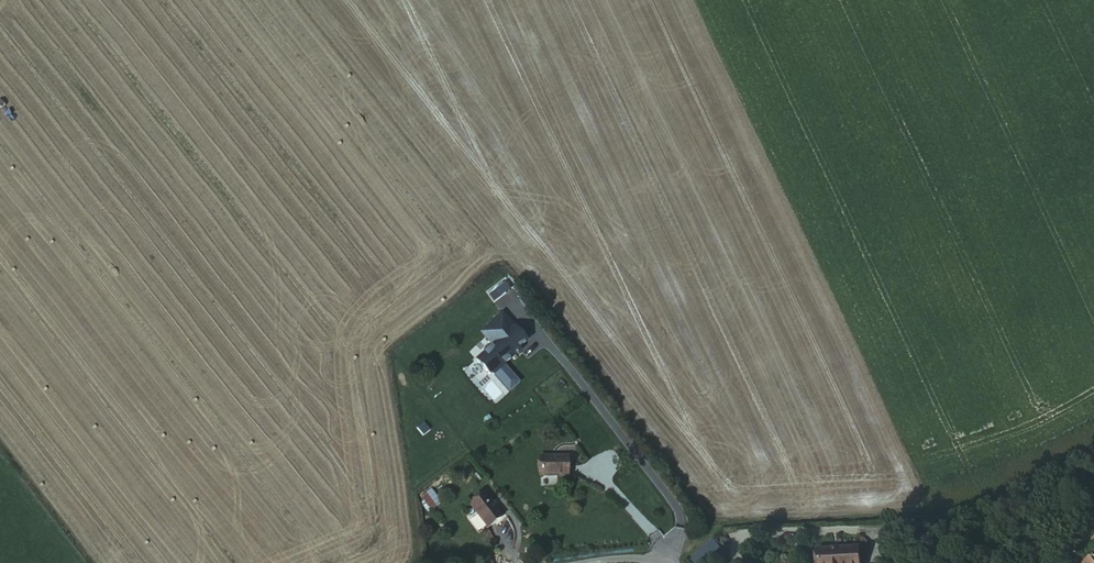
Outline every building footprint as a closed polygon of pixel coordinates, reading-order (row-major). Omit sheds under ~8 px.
[(493,380),(532,346),(503,313),(480,333),(492,346),(476,360),(493,380)] [(553,402),(558,409),(577,396),(568,384),(561,388),(565,394),(553,402)] [(561,448),(533,446),(532,467),(560,469),(561,448)] [(496,507),(480,487),(466,497),(482,517),(496,507)] [(436,502),(427,489),(418,495),(426,507),(436,502)] [(859,550),(815,553),(815,562),(860,562),(859,550)]
